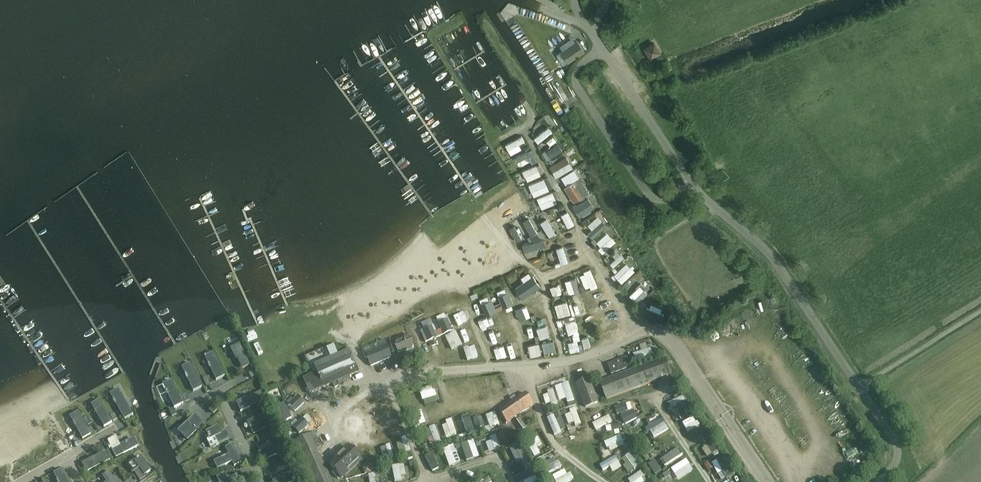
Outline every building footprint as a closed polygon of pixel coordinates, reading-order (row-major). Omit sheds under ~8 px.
[(583,52),(576,42),(561,52),(567,62),(583,52)] [(644,49),(650,58),(660,52),(654,43),(644,49)] [(534,136),(547,127),(544,123),(531,132),(534,136)] [(555,141),(554,136),(543,139),(544,144),(555,141)] [(541,149),(543,154),(558,149),(556,143),(541,149)] [(510,150),(512,155),(527,150),(525,145),(510,150)] [(557,158),(562,154),(557,149),(553,153),(557,158)] [(553,171),(567,162),(564,157),(550,166),(553,171)] [(532,159),(518,165),(521,172),(535,166),(532,159)] [(570,163),(554,172),(559,181),(575,172),(570,163)] [(527,184),(544,179),(542,172),(525,178),(527,184)] [(564,187),(565,188),(573,202),(585,195),(587,198),(592,195),(590,191),(589,192),(580,177),(564,187)] [(535,198),(552,192),(549,185),(532,191),(535,198)] [(591,210),(584,199),(572,207),(579,217),(591,210)] [(555,207),(549,210),(556,224),(562,221),(555,207)] [(518,216),(530,237),(537,233),(525,212),(518,216)] [(544,232),(552,228),(543,212),(536,216),(544,232)] [(511,235),(517,233),(512,220),(506,222),(511,235)] [(608,230),(594,242),(598,248),(613,235),(608,230)] [(534,235),(519,239),(521,250),(537,246),(534,235)] [(557,242),(551,243),(555,259),(561,257),(557,242)] [(611,261),(620,251),(616,247),(607,257),(611,261)] [(626,259),(613,272),(618,277),(631,265),(626,259)] [(575,267),(582,284),(594,280),(587,263),(575,267)] [(367,287),(379,276),(374,271),(362,281),(367,287)] [(561,274),(564,288),(576,285),(572,272),(561,274)] [(628,287),(634,278),(630,275),(624,285),(628,287)] [(540,287),(533,276),(514,288),(522,300),(540,287)] [(625,289),(633,297),(645,286),(637,278),(625,289)] [(512,304),(507,293),(498,296),(503,308),(512,304)] [(568,309),(563,295),(553,298),(557,312),(568,309)] [(574,297),(567,300),(571,309),(578,306),(574,297)] [(495,312),(490,300),(480,304),(486,316),(495,312)] [(642,301),(640,308),(659,315),(661,308),(642,301)] [(462,305),(453,308),(457,319),(466,315),(462,305)] [(473,313),(479,323),(486,319),(480,309),(473,313)] [(558,314),(560,326),(571,324),(568,312),(558,314)] [(531,319),(533,330),(545,327),(542,316),(531,319)] [(452,331),(447,319),(438,323),(443,335),(452,331)] [(507,323),(496,327),(500,337),(511,333),(507,323)] [(456,326),(461,337),(466,335),(461,324),(456,326)] [(482,327),(485,338),(495,335),(491,324),(482,327)] [(436,338),(431,326),(422,330),(427,341),(436,338)] [(569,329),(569,335),(564,335),(565,346),(576,344),(574,328),(569,329)] [(254,336),(260,344),(264,341),(258,333),(254,336)] [(297,338),(301,349),(312,344),(307,334),(297,338)] [(408,334),(393,341),(398,353),(403,350),(404,352),(412,348),(411,347),(413,346),(408,334)] [(540,345),(551,342),(549,334),(538,337),(540,345)] [(372,338),(361,342),(366,358),(388,351),(384,338),(373,342),(372,338)] [(460,342),(462,354),(472,353),(470,340),(460,342)] [(629,347),(631,354),(649,349),(648,342),(629,347)] [(250,365),(239,344),(232,348),(242,369),(250,365)] [(290,344),(283,346),(289,359),(295,356),(290,344)] [(313,374),(303,379),(310,393),(337,381),(339,385),(344,382),(342,379),(358,372),(347,348),(337,352),(333,344),(305,356),(313,374)] [(225,376),(213,352),(204,356),(207,363),(207,364),(209,368),(210,368),(216,380),(225,376)] [(631,368),(627,357),(607,364),(611,375),(631,368)] [(665,358),(600,383),(607,399),(672,375),(665,358)] [(202,387),(190,363),(181,367),(185,374),(184,374),(186,379),(187,378),(193,391),(202,387)] [(496,368),(485,372),(490,386),(501,383),(496,368)] [(418,393),(432,390),(430,379),(416,382),(418,393)] [(576,384),(585,408),(599,403),(590,379),(576,384)] [(183,404),(171,380),(162,384),(165,391),(167,396),(168,396),(174,408),(183,404)] [(539,387),(542,398),(547,397),(548,401),(555,399),(551,384),(539,387)] [(412,385),(398,387),(400,398),(414,396),(412,385)] [(285,395),(291,405),(302,398),(296,388),(285,395)] [(133,414),(119,389),(110,394),(113,399),(113,400),(115,404),(116,403),(125,419),(133,414)] [(663,396),(666,402),(684,394),(682,389),(663,396)] [(265,399),(261,391),(236,403),(240,412),(250,407),(249,407),(265,399)] [(534,405),(526,393),(500,411),(507,423),(534,405)] [(282,395),(276,398),(282,415),(288,412),(282,395)] [(615,408),(628,403),(626,396),(612,401),(615,408)] [(571,420),(577,418),(572,399),(566,401),(571,420)] [(112,422),(100,400),(92,405),(95,410),(94,411),(96,414),(97,414),(104,427),(112,422)] [(673,410),(676,418),(693,412),(690,404),(673,410)] [(213,413),(218,409),(214,405),(209,409),(213,413)] [(420,417),(419,405),(407,407),(408,418),(420,417)] [(638,424),(631,406),(620,411),(627,428),(638,424)] [(483,408),(484,418),(491,417),(490,407),(483,408)] [(566,422),(572,420),(566,407),(561,409),(566,422)] [(293,427),(311,417),(305,408),(288,417),(293,427)] [(551,408),(544,410),(550,428),(557,426),(551,408)] [(591,423),(608,416),(606,409),(589,417),(591,423)] [(91,434),(79,412),(70,417),(73,422),(72,422),(75,426),(83,438),(91,434)] [(268,412),(247,420),(252,433),(273,425),(268,412)] [(444,430),(455,426),(450,412),(439,416),(444,430)] [(650,430),(664,423),(659,412),(645,419),(650,430)] [(194,414),(177,431),(187,441),(204,424),(194,414)] [(526,428),(520,419),(516,422),(522,431),(526,428)] [(422,423),(426,439),(437,437),(433,420),(422,423)] [(681,425),(687,437),(698,432),(692,420),(681,425)] [(210,438),(206,440),(210,448),(229,439),(226,431),(220,434),(217,427),(207,432),(208,435),(207,435),(208,437),(209,437),(210,438)] [(569,436),(579,434),(578,428),(568,430),(569,436)] [(606,446),(621,439),(616,429),(601,436),(606,446)] [(403,447),(408,445),(403,430),(397,432),(403,447)] [(528,446),(540,439),(534,430),(523,436),(528,446)] [(479,449),(497,443),(493,431),(475,437),(479,449)] [(310,434),(294,441),(289,443),(307,481),(332,481),(310,434)] [(465,436),(458,438),(462,455),(470,452),(465,436)] [(115,437),(107,441),(115,458),(138,446),(134,438),(120,445),(115,437)] [(381,439),(382,443),(376,445),(380,456),(391,452),(386,437),(381,439)] [(657,441),(661,452),(671,448),(667,437),(657,441)] [(203,439),(194,444),(200,454),(208,450),(203,439)] [(445,460),(456,457),(450,439),(440,443),(445,460)] [(285,449),(281,441),(259,452),(263,460),(285,449)] [(228,454),(213,461),(217,469),(232,462),(234,466),(241,463),(232,444),(225,447),(228,454)] [(349,447),(340,454),(329,465),(331,467),(341,478),(361,460),(349,447)] [(626,447),(616,453),(625,466),(635,460),(626,447)] [(433,448),(423,450),(426,463),(436,460),(433,448)] [(649,469),(655,466),(648,450),(642,453),(649,469)] [(612,451),(595,459),(598,465),(615,457),(612,451)] [(88,471),(110,460),(106,452),(93,459),(93,457),(88,460),(89,461),(84,463),(88,471)] [(558,459),(555,454),(550,457),(547,452),(539,458),(544,467),(558,459)] [(688,463),(682,453),(667,462),(673,473),(688,463)] [(400,456),(388,458),(391,473),(402,471),(400,456)] [(707,464),(713,475),(724,470),(721,463),(726,460),(724,456),(707,464)] [(134,461),(128,465),(139,481),(145,477),(142,473),(149,469),(141,457),(139,459),(138,458),(136,459),(137,460),(135,461),(134,461)] [(515,470),(521,481),(534,474),(528,463),(515,470)] [(561,465),(550,469),(555,480),(570,473),(567,467),(563,469),(561,465)] [(643,475),(637,465),(625,473),(631,481),(633,481),(643,475)] [(226,474),(231,481),(233,481),(242,476),(236,467),(226,474)] [(62,470),(55,474),(57,479),(56,480),(57,481),(68,481),(62,470)] [(273,480),(274,481),(289,481),(298,478),(295,470),(273,480)] [(109,471),(103,476),(107,481),(117,481),(109,471)] [(224,473),(216,477),(219,481),(228,481),(224,473)] [(247,481),(248,481),(253,480),(250,474),(244,477),(247,481)]
